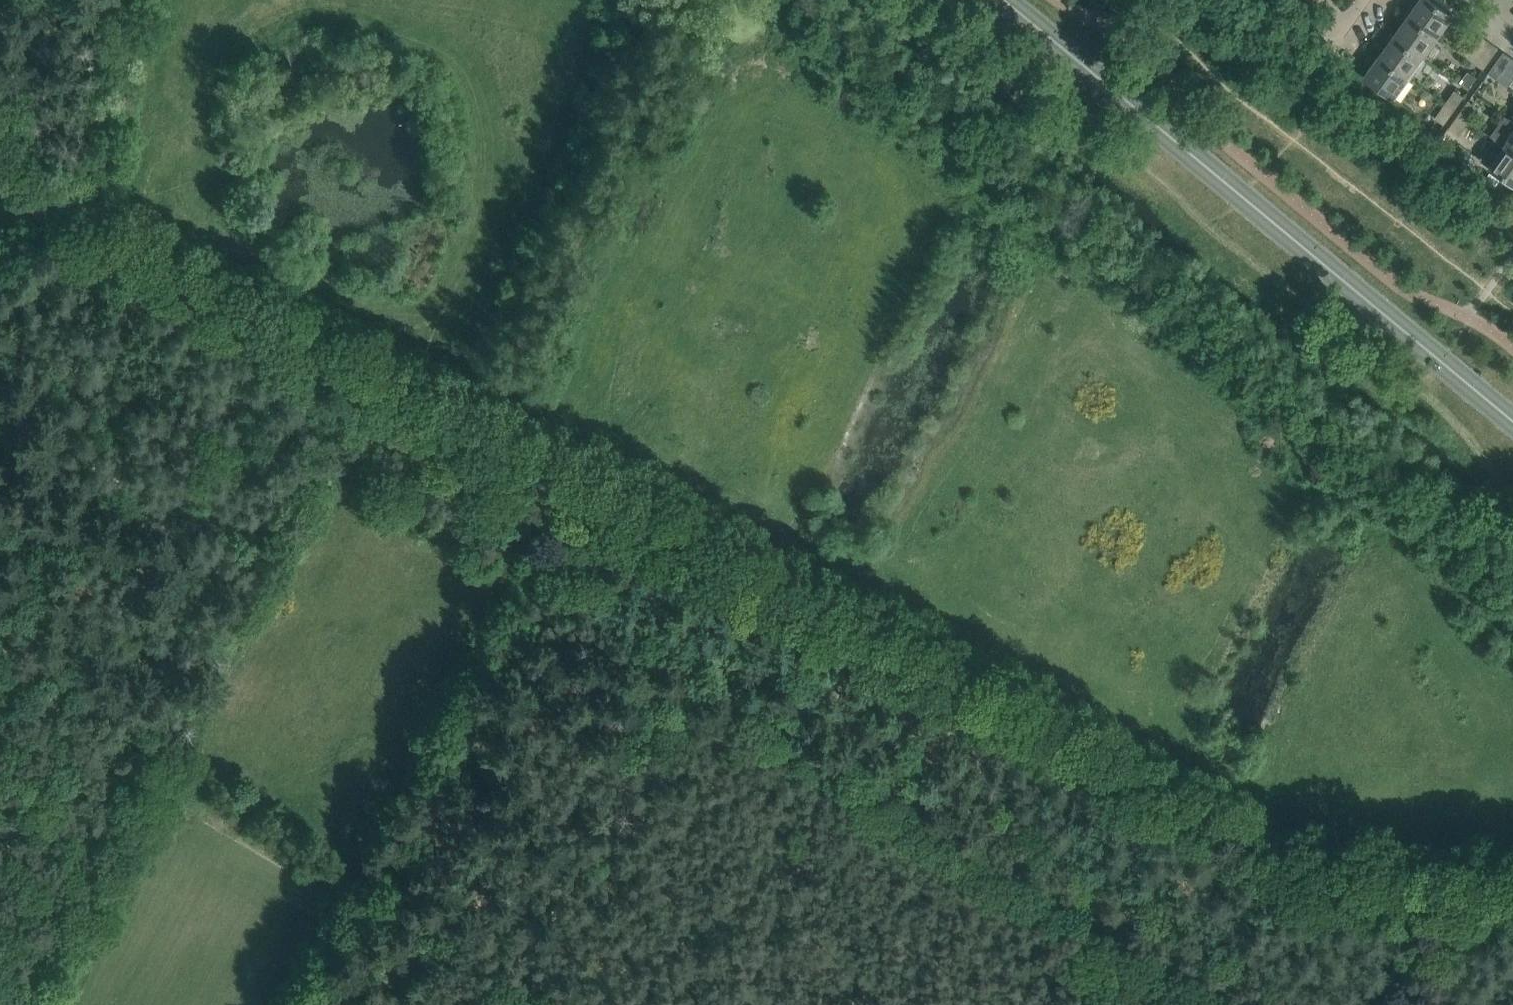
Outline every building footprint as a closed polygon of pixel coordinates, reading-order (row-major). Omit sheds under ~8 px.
[(1433,0),(1419,0),(1409,14),(1438,35),(1453,15),(1433,0)] [(1438,35),(1409,14),(1394,35),(1423,56),(1438,35)] [(1473,61),(1489,40),(1479,33),(1467,49),(1464,54),(1473,61)] [(1423,56),(1394,35),(1379,56),(1408,77),(1423,56)] [(1487,63),(1499,47),(1489,40),(1473,61),(1483,68),(1487,63)] [(1512,58),(1512,57),(1504,51),(1492,67),(1488,72),(1498,79),(1512,58)] [(1408,77),(1379,56),(1364,77),(1393,98),(1408,77)] [(1512,79),(1512,58),(1498,79),(1508,86),(1512,79)] [(1454,90),(1445,104),(1453,110),(1463,96),(1454,90)] [(1477,106),(1469,100),(1459,114),(1468,120),(1477,106)] [(1443,125),(1453,110),(1445,104),(1434,119),(1443,125)] [(1457,135),(1468,120),(1459,114),(1448,129),(1457,135)] [(1506,115),(1491,135),(1495,138),(1512,151),(1512,120),(1506,115)] [(1495,138),(1480,159),(1512,183),(1512,151),(1495,138)]
